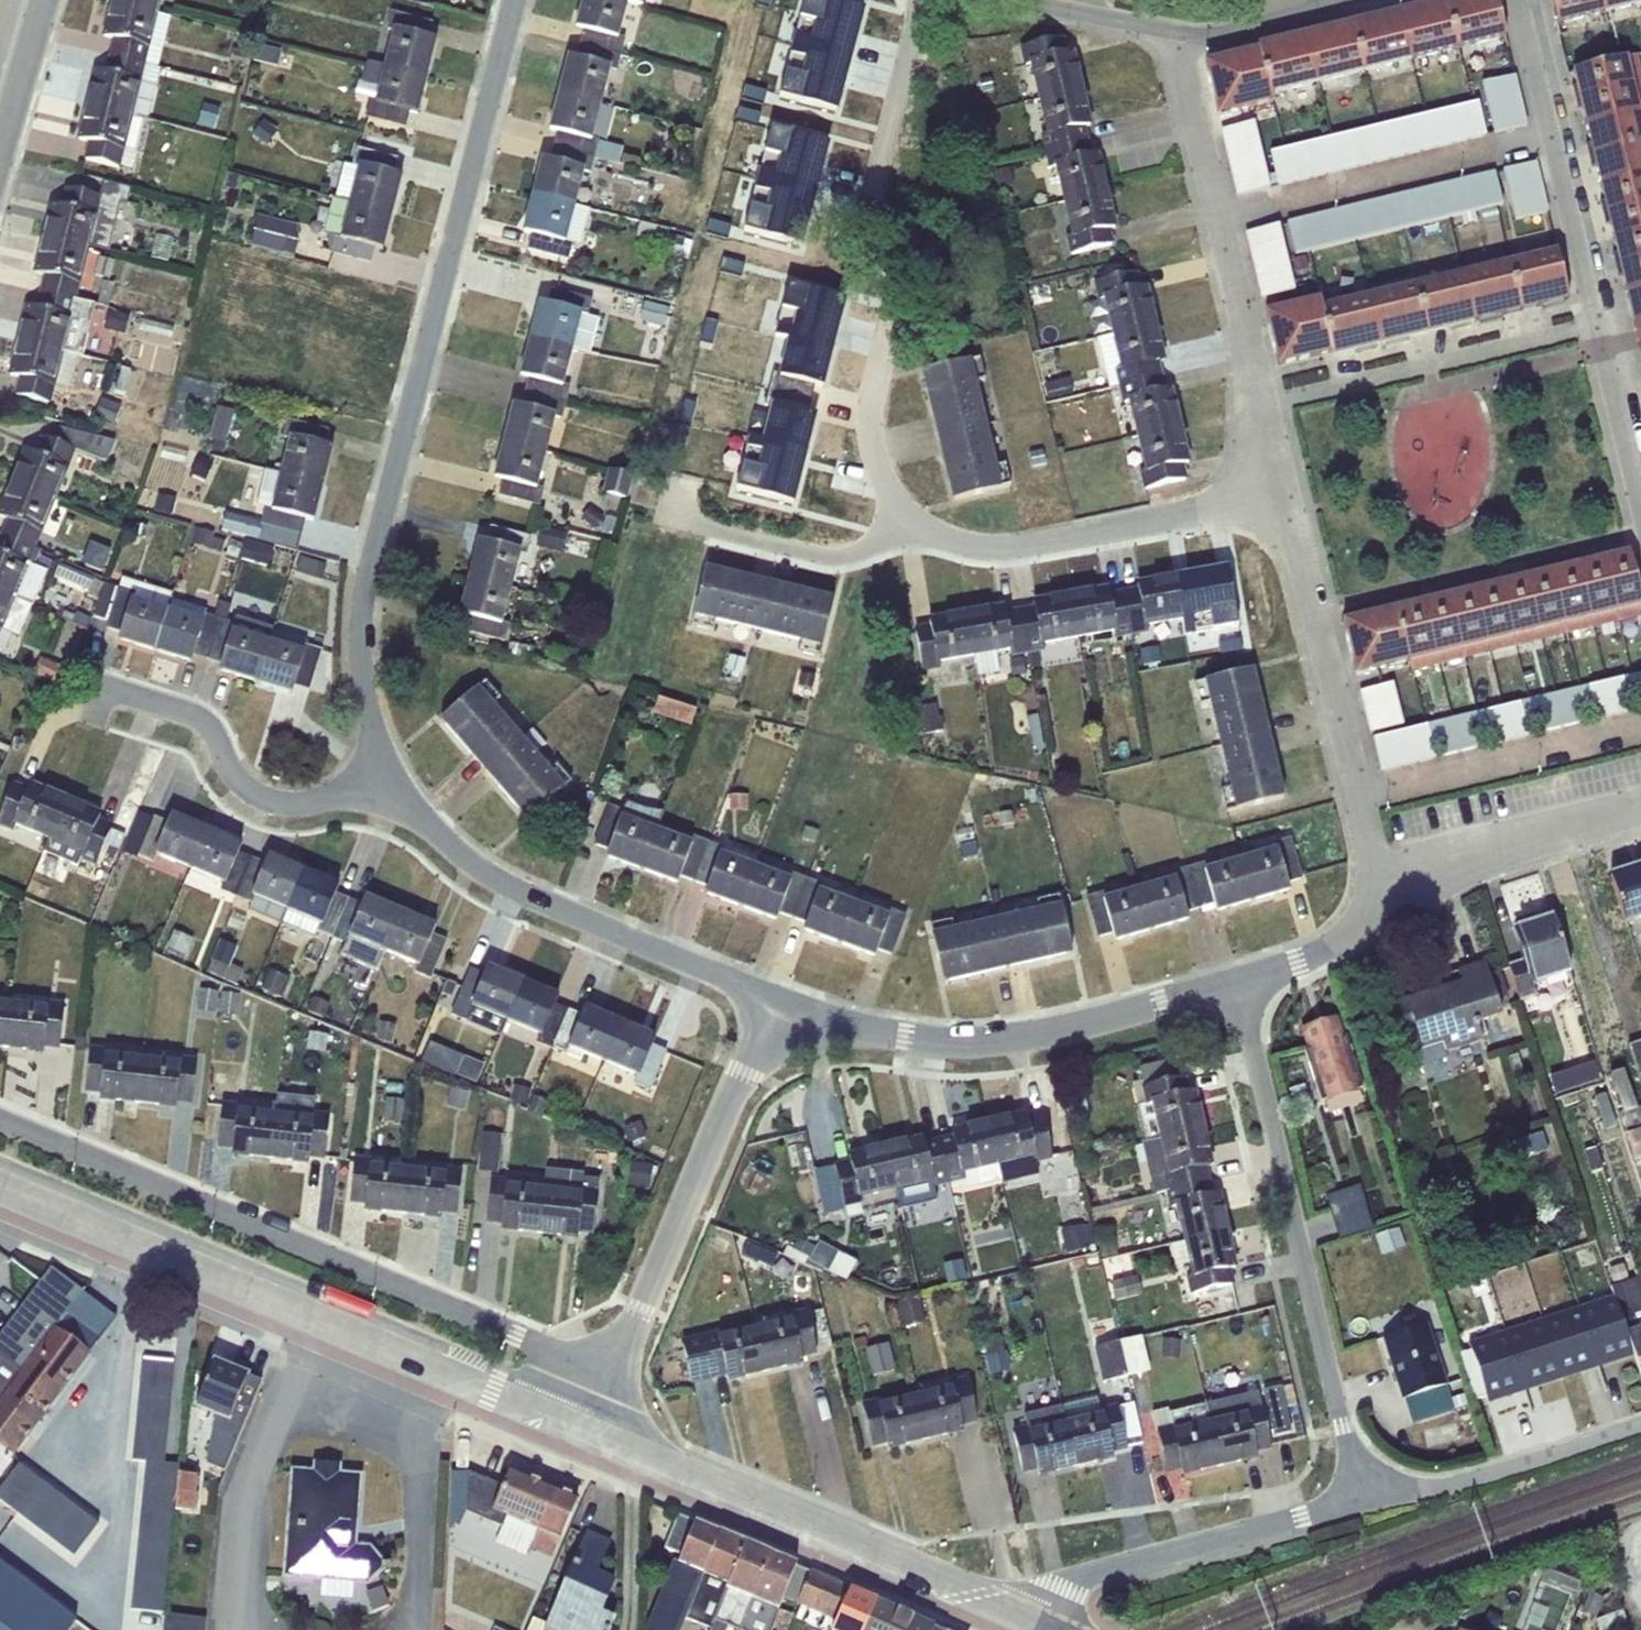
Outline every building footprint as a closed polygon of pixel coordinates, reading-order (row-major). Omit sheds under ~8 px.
[(159,13),(162,0),(113,0),(113,2),(159,13)] [(619,0),(584,0),(577,25),(576,28),(584,30),(581,44),(622,55),(627,38),(620,36),(628,2),(619,0)] [(833,0),(805,0),(792,46),(849,59),(863,8),(833,0)] [(1399,11),(1411,61),(1458,49),(1446,0),(1445,0),(1399,11)] [(1505,37),(1496,0),(1446,0),(1458,49),(1505,37)] [(1557,24),(1605,13),(1602,0),(1551,0),(1557,24)] [(1640,5),(1640,0),(1602,0),(1605,13),(1640,5)] [(171,16),(159,13),(113,2),(104,37),(115,39),(111,55),(159,67),(171,16)] [(1399,11),(1352,23),(1364,72),(1411,61),(1399,11)] [(391,12),(386,30),(393,32),(384,66),(427,77),(427,74),(435,42),(435,43),(436,40),(428,38),(432,23),(391,12)] [(1352,23),(1305,33),(1318,83),(1364,72),(1352,23)] [(1272,94),(1318,83),(1305,33),(1257,45),(1258,49),(1272,94)] [(1061,39),(1020,49),(1024,68),(1031,67),(1039,100),(1080,89),(1071,52),(1065,53),(1061,39)] [(622,55),(581,44),(577,59),(569,57),(568,59),(569,59),(561,91),(560,91),(559,93),(602,105),(611,71),(617,72),(622,55)] [(258,46),(254,61),(281,67),(285,52),(258,46)] [(836,111),(849,59),(792,46),(779,96),(836,111)] [(1205,62),(1218,115),(1274,102),(1272,94),(1258,49),(1205,62)] [(1640,83),(1640,71),(1637,54),(1573,71),(1579,97),(1640,83)] [(161,68),(159,67),(111,55),(107,73),(96,70),(88,105),(146,119),(148,120),(161,68)] [(426,79),(427,77),(384,66),(368,62),(362,82),(358,81),(354,96),(369,99),(364,116),(405,127),(409,112),(417,114),(418,111),(417,111),(425,79),(426,79)] [(1482,84),(1493,133),(1526,125),(1519,94),(1514,75),(1482,84)] [(1640,110),(1640,83),(1579,97),(1585,123),(1640,110)] [(1089,126),(1080,89),(1039,100),(1046,131),(1040,133),(1044,152),(1087,142),(1083,128),(1089,126)] [(602,105),(559,93),(559,96),(551,128),(551,127),(550,130),(558,132),(554,146),(595,157),(600,140),(594,139),(602,105)] [(1479,102),(1270,152),(1278,187),(1487,137),(1479,102)] [(203,103),(197,125),(215,130),(221,107),(203,103)] [(133,171),(146,119),(88,105),(79,139),(90,142),(86,159),(133,171)] [(1640,110),(1585,123),(1592,155),(1640,143),(1640,116),(1640,110)] [(263,119),(252,135),(267,146),(279,131),(263,119)] [(1255,122),(1221,130),(1237,195),(1270,186),(1255,122)] [(827,143),(771,128),(757,179),(814,194),(827,143)] [(600,140),(595,157),(620,163),(625,147),(600,140)] [(1090,156),(1087,142),(1044,152),(1048,170),(1054,167),(1062,202),(1105,192),(1096,154),(1090,156)] [(1592,155),(1600,187),(1640,176),(1640,143),(1592,155)] [(591,174),(595,157),(554,146),(551,161),(543,158),(542,161),(543,161),(534,193),(533,195),(576,205),(585,173),(591,174)] [(397,159),(357,148),(353,166),(344,164),(336,198),(392,213),(393,210),(392,210),(400,178),(401,178),(401,176),(393,174),(397,159)] [(1515,219),(1548,212),(1535,162),(1503,170),(1515,219)] [(1295,255),(1503,205),(1495,171),(1287,222),(1295,255)] [(1600,187),(1607,213),(1640,204),(1640,176),(1600,187)] [(132,186),(103,179),(99,197),(67,189),(63,206),(52,203),(44,238),(90,249),(91,246),(109,251),(121,201),(128,203),(132,186)] [(814,194),(757,179),(744,231),(800,245),(814,194)] [(1114,229),(1105,192),(1062,202),(1070,234),(1065,235),(1070,255),(1111,245),(1107,230),(1114,229)] [(590,209),(576,205),(533,195),(532,198),(533,198),(525,230),(524,229),(524,232),(532,234),(528,249),(569,260),(574,244),(581,245),(590,209)] [(391,215),(392,213),(336,198),(334,198),(325,233),(330,252),(371,262),(375,247),(383,250),(383,247),(391,215)] [(1607,213),(1613,238),(1640,231),(1640,204),(1607,213)] [(297,226),(260,216),(251,246),(295,258),(300,243),(297,226)] [(692,242),(668,237),(670,229),(641,221),(637,238),(654,244),(666,245),(663,257),(681,261),(681,259),(687,261),(692,242)] [(1246,232),(1262,298),(1295,290),(1280,225),(1246,232)] [(1613,238),(1619,264),(1640,258),(1640,231),(1613,238)] [(173,239),(157,235),(151,258),(168,262),(173,239)] [(77,300),(90,249),(44,238),(35,272),(46,275),(42,292),(77,300)] [(1569,299),(1557,251),(1509,262),(1521,311),(1569,299)] [(115,261),(98,257),(94,276),(111,280),(115,261)] [(1619,264),(1626,289),(1640,286),(1640,258),(1619,264)] [(1521,311),(1509,262),(1462,273),(1474,322),(1521,311)] [(1103,300),(1111,334),(1154,324),(1145,287),(1138,289),(1135,273),(1092,284),(1096,302),(1103,300)] [(1474,322),(1462,273),(1415,284),(1427,333),(1474,322)] [(832,349),(845,298),(788,284),(775,334),(832,349)] [(1427,333),(1415,284),(1368,296),(1381,345),(1427,333)] [(593,301),(552,290),(548,305),(540,302),(539,305),(540,305),(532,337),(531,337),(531,339),(573,350),(590,354),(599,319),(589,316),(593,301)] [(96,304),(77,300),(42,292),(38,308),(28,305),(19,340),(80,355),(83,356),(96,304)] [(1381,345),(1368,296),(1323,307),(1331,352),(1332,356),(1381,345)] [(1265,311),(1278,365),(1331,352),(1323,307),(1321,298),(1265,311)] [(645,301),(639,320),(664,328),(669,308),(645,301)] [(130,315),(108,310),(104,329),(125,335),(130,315)] [(174,327),(142,319),(139,330),(171,338),(174,327)] [(1111,334),(1096,338),(1109,389),(1118,387),(1160,377),(1157,362),(1163,361),(1154,324),(1111,334)] [(832,349),(775,334),(775,336),(790,340),(781,374),(773,372),(770,389),(811,399),(815,385),(822,387),(832,349)] [(564,384),(573,350),(531,339),(530,342),(522,374),(522,373),(521,376),(529,378),(525,392),(567,402),(571,386),(564,384)] [(71,389),(80,355),(19,340),(11,375),(21,377),(17,395),(52,405),(56,385),(71,389)] [(924,378),(938,434),(937,434),(938,436),(987,424),(977,383),(985,381),(980,358),(922,372),(924,378)] [(1163,391),(1160,377),(1118,387),(1123,405),(1127,404),(1135,437),(1178,427),(1169,389),(1163,391)] [(1070,378),(1044,384),(1048,400),(1074,395),(1070,378)] [(811,399),(770,389),(765,405),(773,407),(764,441),(749,437),(805,452),(815,414),(808,412),(811,399)] [(562,420),(567,402),(525,392),(522,407),(514,404),(513,407),(514,407),(506,439),(505,439),(504,441),(547,452),(556,418),(562,420)] [(101,398),(94,417),(115,425),(123,406),(101,398)] [(235,412),(218,407),(209,441),(215,443),(212,452),(223,455),(235,412)] [(287,420),(282,438),(289,440),(281,473),(323,484),(323,481),(331,450),(332,450),(332,447),(324,445),(328,430),(287,420)] [(987,424),(938,436),(938,438),(939,438),(952,494),(953,500),(1010,486),(1005,464),(997,467),(987,424)] [(1187,464),(1178,427),(1135,437),(1144,472),(1141,472),(1146,490),(1185,480),(1181,465),(1187,464)] [(116,441),(60,428),(54,442),(43,437),(36,453),(26,449),(13,481),(56,500),(76,450),(107,464),(116,441)] [(805,452),(749,437),(736,489),(792,503),(805,452)] [(538,487),(547,452),(504,441),(503,444),(504,444),(496,476),(495,475),(495,478),(502,480),(499,495),(541,506),(545,488),(538,487)] [(214,464),(198,458),(191,475),(205,481),(214,464)] [(322,487),(323,484),(281,473),(266,469),(256,506),(265,508),(262,521),(226,512),(221,530),(297,551),(305,519),(313,521),(314,519),(313,518),(321,487),(322,487)] [(631,477),(608,470),(603,491),(625,498),(631,477)] [(13,481),(0,513),(0,516),(9,520),(3,535),(36,549),(56,500),(13,481)] [(158,494),(155,513),(173,516),(176,498),(158,494)] [(143,543),(148,526),(127,520),(124,529),(123,538),(143,543)] [(216,531),(195,526),(189,544),(223,553),(226,541),(214,538),(216,531)] [(532,538),(491,527),(487,542),(479,540),(478,543),(479,543),(471,575),(470,574),(470,577),(513,587),(522,554),(528,555),(532,538)] [(567,533),(542,527),(538,546),(562,552),(567,533)] [(3,535),(0,542),(0,592),(33,606),(48,572),(34,566),(41,552),(36,549),(3,535)] [(239,559),(268,568),(275,546),(245,539),(239,559)] [(110,550),(90,542),(82,563),(102,571),(110,550)] [(1640,613),(1640,598),(1630,551),(1603,558),(1618,618),(1640,613)] [(327,565),(301,555),(296,571),(322,581),(327,565)] [(1603,558),(1577,564),(1593,628),(1619,622),(1618,618),(1603,558)] [(60,563),(54,576),(89,590),(94,577),(60,563)] [(1552,570),(1567,635),(1593,628),(1577,564),(1552,570)] [(758,632),(770,584),(768,583),(768,584),(711,570),(706,568),(692,626),(714,632),(717,622),(758,632)] [(1526,576),(1541,641),(1567,635),(1552,570),(1526,576)] [(1212,572),(1175,578),(1182,622),(1183,622),(1185,635),(1237,626),(1228,576),(1213,578),(1212,572)] [(1500,583),(1516,647),(1541,641),(1526,576),(1500,583)] [(174,592),(123,577),(119,587),(107,584),(96,618),(108,622),(107,627),(121,632),(119,640),(121,641),(122,640),(153,650),(152,650),(155,651),(172,599),(174,592)] [(513,587),(470,577),(469,580),(461,612),(461,611),(460,614),(468,616),(464,631),(505,642),(510,624),(504,622),(513,587)] [(1138,591),(1124,594),(1131,638),(1149,635),(1148,628),(1182,622),(1175,578),(1137,584),(1138,591)] [(1474,589),(1490,653),(1516,647),(1500,583),(1474,589)] [(773,585),(770,584),(758,632),(801,643),(798,652),(820,657),(834,600),(828,598),(828,599),(773,585)] [(1448,595),(1465,659),(1490,653),(1474,589),(1448,595)] [(1108,590),(1072,596),(1079,640),(1113,634),(1114,640),(1131,638),(1124,594),(1110,596),(1108,590)] [(0,592),(0,653),(2,649),(6,650),(12,634),(19,637),(33,606),(0,592)] [(1423,601),(1439,665),(1465,659),(1448,595),(1423,601)] [(1034,609),(1020,612),(1027,655),(1030,670),(1042,668),(1039,653),(1044,653),(1043,646),(1079,640),(1072,596),(1033,603),(1034,609)] [(207,610),(172,599),(155,651),(158,652),(158,651),(189,661),(191,662),(194,654),(208,659),(220,619),(206,614),(207,610)] [(1410,661),(1413,672),(1439,665),(1423,601),(1395,608),(1410,661)] [(1004,608),(967,615),(974,659),(977,677),(1000,673),(997,654),(1013,651),(1013,658),(1027,655),(1020,612),(1006,614),(1004,608)] [(1356,674),(1410,661),(1395,608),(1343,620),(1356,674)] [(931,627),(915,630),(923,674),(941,671),(940,665),(974,659),(967,615),(929,621),(931,627)] [(220,619),(208,659),(222,663),(219,671),(222,672),(222,671),(253,681),(256,682),(272,629),(239,618),(237,624),(220,619)] [(308,640),(272,629),(256,682),(258,683),(259,682),(290,692),(292,693),(294,686),(309,690),(321,651),(306,646),(308,640)] [(1159,647),(1140,650),(1143,667),(1162,663),(1159,647)] [(73,670),(41,657),(34,673),(54,682),(51,690),(63,696),(73,670)] [(1209,704),(1257,692),(1253,675),(1254,675),(1252,669),(1195,684),(1200,706),(1209,704)] [(1632,675),(1636,692),(1640,691),(1640,673),(1632,675)] [(1614,714),(1631,710),(1627,694),(1636,692),(1632,675),(1606,682),(1614,714)] [(486,682),(441,720),(445,724),(483,768),(484,770),(522,737),(494,705),(501,698),(486,682)] [(1394,682),(1361,691),(1371,733),(1404,725),(1394,682)] [(1580,688),(1584,704),(1592,702),(1596,719),(1614,714),(1606,682),(1580,688)] [(1584,704),(1580,688),(1554,694),(1562,727),(1579,722),(1576,706),(1584,704)] [(1220,746),(1268,734),(1267,731),(1266,732),(1262,718),(1263,718),(1257,692),(1209,704),(1220,746)] [(1562,727),(1554,694),(1529,700),(1533,717),(1541,715),(1545,731),(1562,727)] [(657,697),(653,714),(692,726),(698,709),(657,697)] [(1533,717),(1529,700),(1503,707),(1511,739),(1528,735),(1525,719),(1533,717)] [(937,705),(913,709),(917,736),(945,732),(943,717),(938,718),(937,705)] [(1511,739),(1503,707),(1478,713),(1483,729),(1490,727),(1494,743),(1511,739)] [(1473,731),(1483,729),(1478,713),(1452,719),(1460,751),(1477,747),(1473,731)] [(1037,715),(1028,716),(1033,751),(1043,750),(1037,715)] [(1460,751),(1452,719),(1428,725),(1431,741),(1438,739),(1442,756),(1460,751)] [(1374,738),(1381,771),(1435,758),(1431,741),(1428,725),(1374,738)] [(1230,787),(1277,775),(1271,749),(1270,750),(1267,736),(1268,735),(1268,734),(1220,746),(1230,787)] [(551,770),(522,737),(484,770),(485,771),(486,771),(524,815),(523,815),(527,820),(572,781),(557,765),(551,770)] [(1230,788),(1221,790),(1226,812),(1283,798),(1282,792),(1281,792),(1277,775),(1230,787),(1230,788)] [(14,785),(0,817),(0,828),(13,833),(16,828),(47,841),(66,800),(30,785),(28,791),(14,785)] [(749,795),(730,795),(730,811),(749,811),(749,795)] [(101,815),(66,800),(47,841),(42,852),(78,867),(81,861),(95,867),(96,866),(111,831),(112,827),(98,821),(101,815)] [(623,810),(609,804),(594,844),(609,850),(606,857),(608,858),(608,857),(639,869),(639,870),(641,871),(658,829),(664,813),(646,810),(626,803),(623,810)] [(138,856),(154,817),(139,811),(127,838),(121,851),(134,857),(135,854),(138,856)] [(168,823),(154,817),(138,856),(154,862),(157,856),(190,869),(206,830),(204,829),(174,816),(172,815),(168,823)] [(658,829),(641,871),(644,872),(644,871),(675,882),(675,883),(677,884),(680,876),(694,881),(709,842),(693,835),(690,841),(658,829)] [(209,831),(206,830),(190,869),(223,884),(221,890),(235,897),(252,858),(238,852),(241,844),(239,843),(239,844),(209,831)] [(121,851),(127,838),(111,831),(96,866),(111,872),(121,851)] [(1240,859),(1253,901),(1256,900),(1255,899),(1286,890),(1287,891),(1289,890),(1287,882),(1302,878),(1290,838),(1273,842),(1275,849),(1240,859)] [(709,842),(694,881),(708,886),(705,894),(707,895),(707,894),(738,906),(739,907),(755,866),(723,853),(725,847),(709,842)] [(265,864),(252,858),(235,897),(251,903),(248,910),(282,924),(303,871),(301,870),(301,871),(271,858),(271,857),(268,856),(265,864)] [(1205,862),(1188,867),(1200,908),(1214,904),(1216,912),(1219,911),(1219,910),(1250,901),(1250,902),(1253,901),(1240,859),(1207,869),(1205,862)] [(789,879),(755,866),(739,907),(743,908),(774,919),(774,920),(776,921),(779,913),(793,918),(808,878),(792,872),(789,879)] [(1610,876),(1626,924),(1640,919),(1640,866),(1610,876)] [(1138,889),(1152,930),(1154,929),(1185,919),(1186,920),(1188,920),(1186,912),(1200,908),(1188,867),(1172,871),(1174,878),(1138,889)] [(306,872),(303,871),(282,924),(314,937),(316,932),(332,938),(349,899),(335,893),(338,886),(336,885),(335,886),(306,873),(306,872)] [(824,884),(808,878),(793,918),(806,923),(803,931),(806,932),(806,931),(839,943),(854,903),(822,891),(824,884)] [(1104,892),(1087,896),(1098,937),(1113,933),(1115,941),(1118,940),(1117,939),(1149,930),(1149,931),(1152,930),(1138,889),(1106,898),(1104,892)] [(362,905),(349,899),(332,938),(345,944),(340,956),(376,972),(384,952),(400,912),(398,911),(398,912),(368,899),(368,898),(366,897),(362,905)] [(996,920),(1008,968),(1009,967),(1066,954),(1066,955),(1072,953),(1059,897),(1037,901),(1039,910),(996,920)] [(887,915),(854,903),(839,943),(872,955),(872,956),(874,957),(877,949),(892,955),(907,915),(890,909),(887,915)] [(403,913),(400,912),(384,952),(416,965),(414,973),(430,980),(446,940),(432,934),(435,927),(433,926),(403,914),(403,913)] [(1535,919),(1512,927),(1517,942),(1519,942),(1524,959),(1509,965),(1520,1001),(1538,996),(1535,986),(1570,975),(1552,916),(1536,921),(1535,919)] [(953,920),(930,925),(943,983),(949,981),(1005,968),(1006,968),(1008,968),(996,920),(955,929),(953,920)] [(174,931),(167,947),(187,956),(194,939),(174,931)] [(238,948),(219,940),(207,973),(237,985),(244,970),(232,964),(238,948)] [(1442,989),(1398,1002),(1406,1028),(1413,1026),(1420,1051),(1443,1044),(1446,1053),(1483,1041),(1482,1038),(1488,1036),(1483,1022),(1502,1016),(1498,1004),(1512,1000),(1503,972),(1489,976),(1485,962),(1438,977),(1442,989)] [(485,974),(470,968),(451,1014),(466,1020),(465,1022),(500,1037),(507,1022),(523,982),(520,981),(520,982),(490,969),(490,968),(488,967),(485,974)] [(270,969),(261,989),(282,998),(290,977),(270,969)] [(526,983),(523,982),(507,1022),(539,1035),(536,1043),(552,1050),(568,1010),(555,1005),(558,997),(555,996),(525,984),(526,983)] [(221,992),(200,989),(196,1010),(218,1013),(221,992)] [(241,995),(222,993),(219,1014),(238,1016),(241,995)] [(314,996),(308,1012),(325,1018),(331,1002),(314,996)] [(11,1003),(5,1048),(43,1051),(44,1045),(59,1046),(64,1002),(47,1001),(46,1008),(11,1003)] [(5,1048),(11,1003),(0,1002),(0,1047),(5,1048)] [(582,1016),(568,1010),(552,1050),(581,1061),(583,1056),(603,1064),(620,1023),(618,1022),(587,1010),(585,1009),(582,1016)] [(1338,1016),(1300,1028),(1306,1048),(1304,1049),(1321,1101),(1325,1100),(1358,1089),(1363,1088),(1346,1035),(1344,1036),(1338,1016)] [(396,1024),(378,1021),(376,1039),(394,1042),(396,1024)] [(623,1024),(620,1023),(603,1064),(636,1077),(633,1083),(650,1090),(666,1051),(652,1046),(655,1038),(653,1037),(652,1037),(623,1025),(623,1024)] [(328,1035),(309,1032),(306,1050),(326,1053),(328,1035)] [(1628,1046),(1638,1077),(1640,1076),(1640,1042),(1628,1046)] [(109,1049),(91,1047),(86,1090),(101,1091),(100,1098),(138,1102),(143,1059),(108,1056),(109,1049)] [(1518,1054),(1507,1057),(1528,1123),(1538,1120),(1518,1054)] [(465,1055),(457,1074),(478,1083),(486,1064),(465,1055)] [(178,1063),(143,1059),(138,1102),(176,1106),(176,1100),(192,1102),(197,1058),(179,1056),(178,1063)] [(1169,1060),(1139,1067),(1142,1081),(1133,1083),(1146,1141),(1202,1128),(1193,1091),(1187,1093),(1183,1077),(1173,1080),(1169,1060)] [(1594,1061),(1549,1077),(1555,1096),(1600,1080),(1594,1061)] [(1624,1070),(1610,1075),(1630,1134),(1626,1135),(1635,1161),(1640,1159),(1640,1161),(1640,1106),(1637,1107),(1624,1070)] [(532,1090),(513,1085),(509,1100),(528,1105),(532,1090)] [(470,1092),(450,1087),(446,1103),(466,1108),(470,1092)] [(1358,1089),(1325,1100),(1330,1114),(1363,1103),(1358,1089)] [(1605,1092),(1593,1096),(1594,1099),(1591,1100),(1593,1107),(1596,1106),(1601,1121),(1599,1122),(1601,1129),(1604,1128),(1604,1130),(1616,1126),(1605,1092)] [(406,1100),(386,1098),(384,1122),(404,1124),(406,1100)] [(241,1104),(222,1102),(218,1145),(234,1147),(233,1153),(270,1158),(276,1114),(240,1110),(241,1104)] [(311,1118),(276,1114),(270,1158),(308,1162),(309,1155),(324,1157),(329,1114),(312,1112),(311,1118)] [(1026,1115),(988,1124),(1001,1180),(1002,1184),(1040,1176),(1037,1164),(1052,1160),(1042,1118),(1027,1121),(1026,1115)] [(641,1121),(623,1128),(629,1143),(647,1137),(641,1121)] [(1001,1180),(988,1124),(952,1132),(953,1139),(939,1142),(948,1182),(964,1178),(967,1188),(1001,1180)] [(1211,1165),(1202,1128),(1146,1141),(1141,1142),(1153,1194),(1166,1191),(1208,1181),(1204,1167),(1211,1165)] [(503,1134),(482,1132),(478,1172),(499,1174),(503,1134)] [(1543,1132),(1512,1141),(1518,1159),(1549,1150),(1543,1132)] [(948,1182),(939,1142),(924,1146),(923,1139),(886,1148),(899,1202),(900,1208),(937,1201),(934,1185),(948,1182)] [(1596,1147),(1583,1151),(1591,1174),(1603,1169),(1596,1147)] [(899,1202),(886,1148),(849,1156),(851,1162),(835,1166),(846,1210),(847,1214),(899,1202)] [(374,1159),(355,1157),(351,1200),(366,1202),(365,1209),(403,1213),(408,1169),(373,1166),(374,1159)] [(628,1162),(625,1184),(649,1188),(653,1166),(628,1162)] [(1095,1165),(1079,1169),(1084,1188),(1099,1185),(1095,1165)] [(846,1210),(835,1166),(813,1171),(823,1215),(846,1210)] [(444,1173),(408,1169),(403,1213),(441,1217),(442,1211),(457,1212),(462,1169),(444,1167),(444,1173)] [(546,1169),(544,1190),(539,1233),(577,1237),(578,1230),(593,1232),(599,1179),(583,1178),(584,1174),(546,1169)] [(511,1179),(492,1177),(487,1220),(502,1222),(501,1228),(539,1233),(544,1190),(510,1186),(511,1179)] [(1211,1195),(1208,1181),(1166,1191),(1170,1210),(1175,1209),(1183,1240),(1226,1231),(1218,1194),(1211,1195)] [(1327,1198),(1331,1208),(1363,1198),(1360,1187),(1327,1198)] [(1363,1198),(1331,1208),(1338,1230),(1369,1219),(1363,1198)] [(1369,1219),(1338,1230),(1341,1241),(1373,1229),(1369,1219)] [(1089,1246),(1097,1244),(1092,1223),(1061,1230),(1066,1254),(1090,1249),(1089,1246)] [(1112,1225),(1096,1228),(1102,1257),(1118,1254),(1112,1225)] [(1399,1228),(1375,1236),(1382,1256),(1406,1249),(1399,1228)] [(1235,1268),(1226,1231),(1183,1240),(1183,1242),(1171,1245),(1176,1267),(1188,1264),(1190,1276),(1186,1277),(1189,1294),(1232,1284),(1228,1269),(1235,1268)] [(787,1247),(783,1255),(846,1280),(857,1261),(819,1241),(816,1247),(800,1238),(794,1249),(787,1247)] [(748,1243),(743,1255),(772,1267),(777,1254),(748,1243)] [(1614,1296),(1640,1373),(1640,1251),(1629,1256),(1637,1278),(1611,1287),(1614,1296)] [(963,1260),(944,1264),(948,1283),(967,1279),(963,1260)] [(82,1290),(51,1267),(0,1334),(0,1354),(21,1370),(82,1290)] [(1138,1276),(1111,1283),(1116,1302),(1143,1296),(1138,1276)] [(82,1290),(21,1370),(0,1354),(0,1443),(16,1454),(92,1354),(89,1351),(116,1317),(82,1290)] [(920,1296),(897,1302),(904,1327),(926,1322),(920,1296)] [(1578,1308),(1593,1361),(1632,1349),(1640,1376),(1640,1373),(1614,1296),(1578,1308)] [(1578,1308),(1541,1320),(1557,1373),(1593,1361),(1578,1308)] [(790,1321),(755,1329),(765,1371),(803,1362),(801,1355),(816,1352),(806,1311),(789,1315),(790,1321)] [(1541,1320),(1505,1332),(1520,1385),(1557,1373),(1541,1320)] [(1426,1324),(1384,1338),(1404,1399),(1446,1385),(1426,1324)] [(720,1334),(682,1343),(692,1382),(727,1374),(728,1380),(765,1371),(755,1329),(721,1337),(720,1334)] [(1505,1332),(1469,1344),(1470,1349),(1485,1395),(1488,1403),(1489,1402),(1487,1396),(1520,1385),(1505,1332)] [(988,1357),(986,1357),(990,1375),(1011,1371),(1007,1353),(1005,1353),(1002,1335),(984,1338),(988,1357)] [(1120,1342),(1128,1378),(1151,1372),(1142,1336),(1120,1342)] [(1182,1340),(1162,1339),(1160,1359),(1181,1360),(1182,1340)] [(1120,1342),(1094,1348),(1101,1382),(1128,1378),(1120,1342)] [(889,1343),(866,1349),(873,1376),(895,1370),(889,1343)] [(1475,1399),(1485,1395),(1470,1349),(1460,1353),(1475,1399)] [(177,1364),(144,1360),(135,1462),(146,1462),(131,1609),(163,1613),(177,1464),(167,1463),(177,1364)] [(262,1381),(215,1361),(195,1409),(216,1417),(207,1463),(225,1470),(262,1381)] [(951,1389),(916,1397),(926,1439),(963,1430),(961,1423),(976,1419),(966,1378),(950,1382),(951,1389)] [(1446,1385),(1404,1399),(1412,1425),(1455,1411),(1446,1385)] [(1281,1386),(1263,1390),(1268,1411),(1286,1407),(1281,1386)] [(1257,1392),(1206,1405),(1220,1465),(1257,1456),(1255,1450),(1270,1446),(1257,1392)] [(880,1398),(862,1403),(872,1445),(887,1441),(888,1447),(926,1439),(916,1397),(882,1406),(880,1398)] [(1097,1398),(1063,1407),(1076,1465),(1113,1456),(1112,1450),(1127,1446),(1117,1405),(1100,1410),(1097,1398)] [(1134,1401),(1117,1405),(1127,1446),(1127,1449),(1144,1445),(1134,1401)] [(1168,1408),(1152,1412),(1166,1471),(1181,1467),(1183,1473),(1220,1465),(1206,1405),(1169,1412),(1168,1408)] [(1076,1465),(1063,1407),(1024,1416),(1026,1425),(1012,1429),(1022,1471),(1037,1467),(1039,1474),(1076,1465)] [(1286,1407),(1268,1411),(1274,1436),(1292,1432),(1286,1407)] [(0,1490),(0,1505),(72,1561),(102,1521),(22,1460),(0,1490)] [(293,1471),(285,1579),(321,1581),(354,1584),(368,1585),(386,1571),(387,1563),(371,1545),(355,1544),(359,1476),(338,1475),(339,1466),(315,1465),(315,1473),(293,1471)] [(459,1526),(465,1511),(502,1528),(533,1542),(530,1549),(552,1558),(577,1498),(512,1470),(505,1487),(467,1471),(452,1472),(450,1522),(459,1526)] [(198,1477),(179,1474),(175,1511),(195,1514),(198,1477)] [(720,1532),(678,1514),(664,1548),(682,1556),(679,1563),(673,1560),(645,1629),(680,1629),(685,1618),(720,1532)] [(527,1556),(530,1549),(533,1542),(502,1528),(495,1542),(527,1556)] [(527,1629),(544,1629),(545,1628),(550,1629),(611,1629),(616,1618),(603,1612),(616,1580),(598,1572),(610,1542),(587,1532),(547,1624),(533,1618),(527,1629)] [(711,1628),(745,1542),(720,1532),(685,1618),(711,1628)] [(770,1553),(745,1542),(711,1628),(710,1629),(727,1629),(729,1627),(735,1629),(739,1629),(770,1553)] [(811,1571),(770,1553),(739,1629),(786,1629),(792,1615),(778,1608),(783,1597),(797,1603),(811,1571)] [(1549,1560),(1542,1576),(1577,1591),(1585,1570),(1569,1564),(1567,1568),(1549,1560)] [(77,1621),(0,1563),(0,1629),(70,1629),(77,1621)] [(851,1589),(811,1571),(797,1603),(801,1604),(795,1619),(823,1629),(834,1629),(851,1589)] [(354,1584),(321,1581),(320,1598),(353,1599),(354,1584)] [(1522,1629),(1558,1629),(1574,1593),(1541,1581),(1522,1629)] [(382,1587),(365,1593),(373,1612),(390,1606),(382,1587)] [(877,1601),(851,1589),(834,1629),(864,1629),(877,1601)] [(1589,1593),(1582,1612),(1596,1617),(1604,1598),(1589,1593)] [(933,1626),(877,1601),(864,1629),(931,1629),(933,1626)] [(1595,1620),(1598,1629),(1611,1629),(1627,1624),(1622,1609),(1595,1620)] [(166,1614),(164,1629),(205,1629),(206,1619),(166,1614)]
